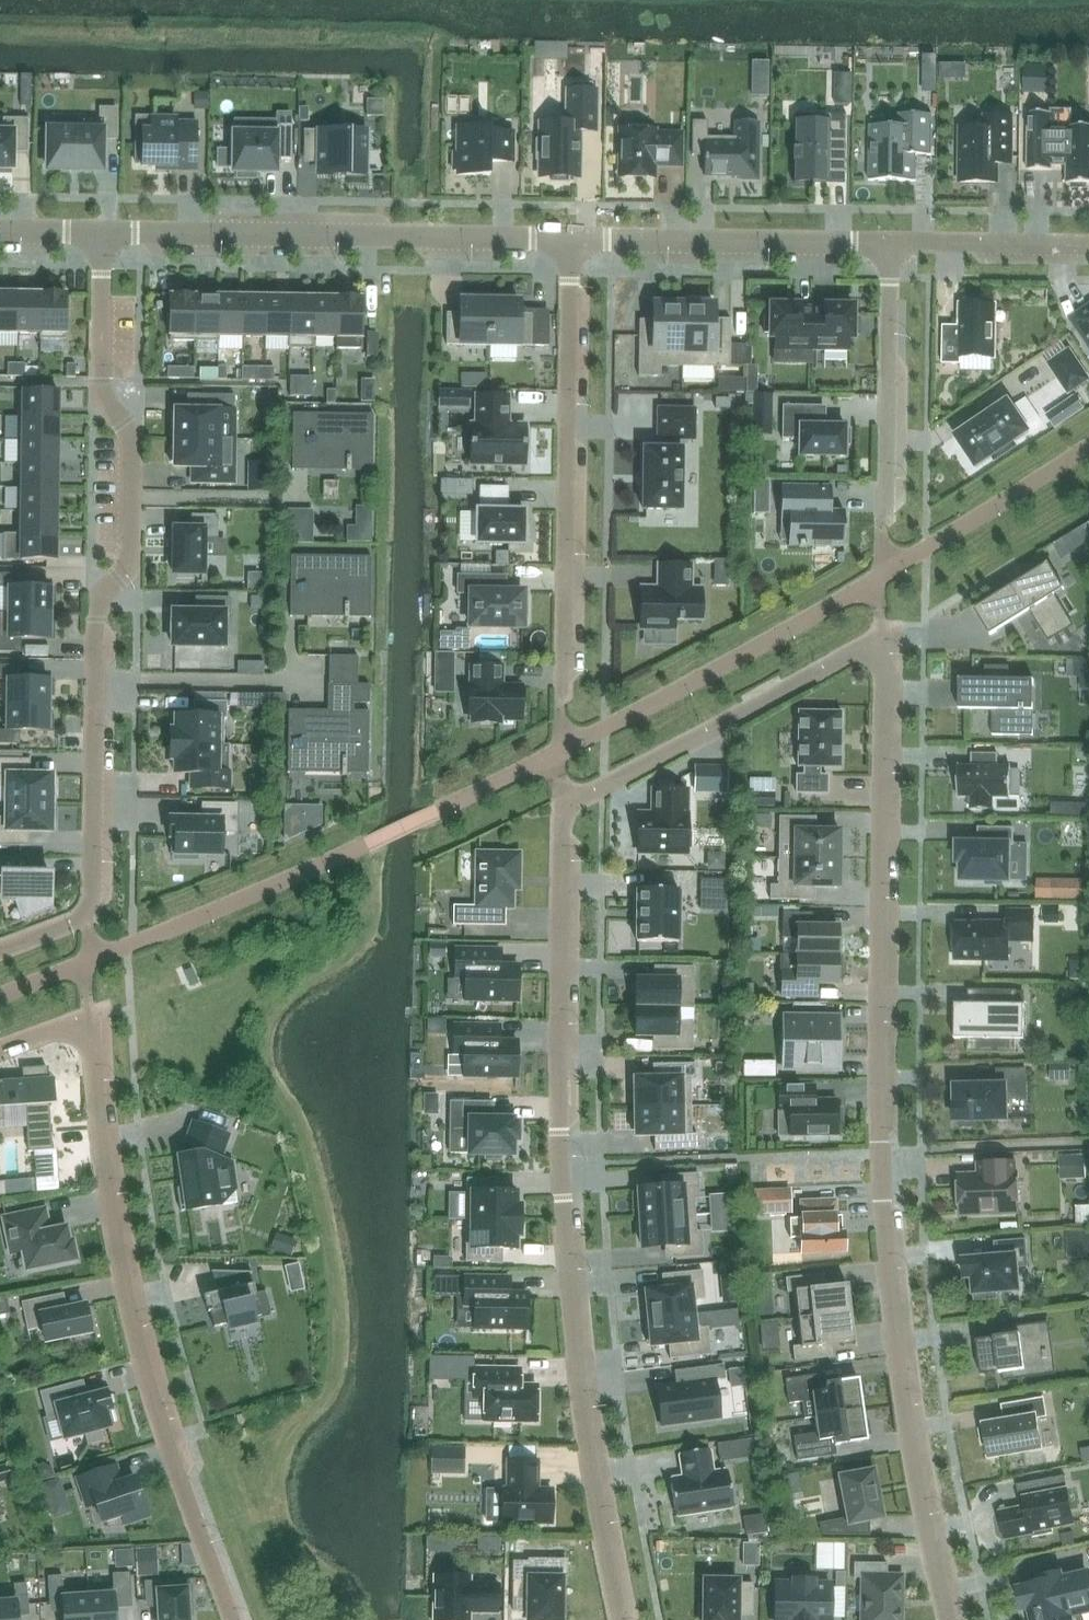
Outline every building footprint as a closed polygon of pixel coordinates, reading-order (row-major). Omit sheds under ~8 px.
[(559,125),(541,124),(540,140),(536,140),(536,160),(540,161),(540,177),(550,177),(550,182),(566,182),(566,177),(577,177),(577,141),(580,141),(580,131),(595,131),(596,91),(566,91),(566,120),(559,120),(559,125)] [(82,131),(48,130),(47,170),(102,170),(102,139),(115,139),(116,109),(100,109),(100,122),(82,122),(82,131)] [(1070,127),(1070,111),(1050,110),(1050,114),(1028,113),(1027,171),(1051,171),(1051,165),(1066,165),(1066,184),(1071,184),(1071,189),(1086,189),(1086,185),(1088,185),(1088,128),(1070,127)] [(846,174),(847,115),(826,115),(825,123),(795,123),(795,147),(792,147),(792,151),(795,151),(795,161),(792,161),(792,162),(793,162),(792,183),(794,183),(794,180),(811,181),(811,184),(814,184),(814,181),(829,181),(830,174),(846,174)] [(930,155),(930,117),(932,117),(932,115),(899,115),(898,116),(900,116),(900,127),(869,126),(869,128),(871,128),(870,180),(869,180),(869,181),(916,182),(916,181),(914,181),(914,156),(931,156),(931,155),(930,155)] [(983,129),(960,128),(959,183),(997,183),(997,165),(1013,165),(1013,117),(983,117),(983,129)] [(141,146),(135,146),(135,164),(141,164),(141,167),(176,167),(176,165),(196,165),(196,122),(195,122),(195,125),(177,125),(177,119),(150,118),(150,131),(141,131),(141,146)] [(12,175),(12,144),(28,144),(28,119),(2,119),(2,132),(0,132),(0,175),(12,175)] [(707,122),(691,121),(691,156),(704,156),(703,176),(740,177),(740,180),(756,180),(757,122),(735,122),(735,138),(706,137),(707,122)] [(275,133),(233,133),(232,172),(236,172),(236,179),(256,179),(256,173),(276,173),(276,160),(290,160),(291,127),(275,127),(275,133)] [(490,128),(457,127),(457,154),(453,154),(453,171),(457,171),(457,175),(489,176),(489,162),(511,163),(512,132),(490,132),(490,128)] [(654,130),(619,130),(618,178),(653,178),(653,165),(680,165),(680,134),(654,134),(654,130)] [(365,160),(365,133),(348,133),(348,131),(303,131),(303,156),(318,157),(317,173),(337,174),(337,175),(366,176),(366,160),(365,160)] [(1076,252),(1079,265),(1088,263),(1088,249),(1076,252)] [(738,284),(723,286),(726,310),(741,309),(738,284)] [(0,294),(0,334),(16,334),(17,294),(0,294)] [(41,294),(17,294),(16,334),(39,334),(39,339),(40,339),(41,294)] [(65,295),(41,294),(40,339),(65,340),(65,295)] [(195,296),(170,296),(169,341),(194,342),(195,296)] [(218,297),(195,296),(194,342),(218,342),(218,297)] [(446,313),(445,345),(489,346),(490,296),(475,296),(475,300),(461,300),(461,314),(446,313)] [(504,297),(490,296),(489,346),(531,346),(548,347),(549,315),(531,315),(518,314),(518,301),(504,301),(504,297)] [(242,297),(218,297),(218,342),(219,342),(219,337),(241,337),(242,297)] [(265,297),(242,297),(241,337),(265,337),(265,297)] [(289,298),(265,297),(265,337),(287,338),(287,348),(288,348),(289,298)] [(68,299),(70,324),(84,324),(82,298),(68,299)] [(313,298),(289,298),(288,348),(312,349),(313,298)] [(336,298),(313,298),(312,349),(313,349),(313,338),(336,338),(336,298)] [(361,299),(336,298),(336,338),(361,339),(361,299)] [(965,305),(960,305),(959,339),(942,338),(942,365),(961,365),(961,358),(994,358),(995,306),(979,306),(979,301),(965,301),(965,305)] [(638,336),(637,377),(660,377),(660,367),(682,367),(683,303),(653,303),(653,336),(638,336)] [(683,303),(682,367),(729,368),(730,320),(713,319),(713,304),(683,303)] [(770,317),(763,317),(763,333),(770,333),(769,338),(774,338),(774,349),(796,349),(796,358),(812,358),(812,349),(811,349),(811,309),(799,309),(799,305),(770,305),(770,317)] [(824,309),(811,309),(811,349),(812,349),(848,350),(848,339),(853,339),(853,335),(859,335),(859,319),(853,319),(853,306),(824,306),(824,309)] [(1075,320),(1088,341),(1088,310),(1075,320)] [(1048,364),(1068,394),(1088,380),(1069,350),(1048,364)] [(849,367),(848,355),(825,356),(826,368),(849,367)] [(16,364),(7,364),(7,377),(16,377),(16,364)] [(25,364),(16,364),(16,377),(25,377),(25,364)] [(75,365),(66,365),(66,378),(75,378),(75,365)] [(226,367),(217,367),(217,380),(226,380),(226,367)] [(264,368),(256,367),(255,381),(264,381),(264,368)] [(273,368),(264,368),(264,381),(273,381),(273,368)] [(57,391),(18,390),(18,416),(57,417),(57,391)] [(334,403),(334,390),(325,390),(325,403),(334,403)] [(770,434),(770,395),(744,394),(744,403),(744,404),(752,404),(752,411),(752,434),(753,434),(770,434)] [(507,396),(475,396),(475,425),(470,425),(470,465),(524,466),(525,425),(507,425),(507,396)] [(1008,402),(956,437),(976,467),(992,456),(995,460),(1014,447),(1012,443),(1028,432),(1008,402)] [(812,406),(781,405),(781,439),(798,439),(798,456),(844,457),(844,445),(849,445),(849,430),(844,430),(845,426),(812,426),(812,406)] [(695,409),(657,408),(656,440),(660,440),(660,449),(643,449),(642,510),(680,510),(681,449),(677,449),(678,440),(694,441),(695,409)] [(175,428),(174,438),(233,439),(234,411),(175,410),(175,414),(170,414),(170,428),(175,428)] [(372,472),(373,415),(371,415),(371,416),(294,415),(294,414),(292,414),(291,470),(293,470),(293,468),(310,469),(310,458),(346,459),(346,472),(349,472),(349,469),(370,470),(370,471),(372,472)] [(57,417),(18,416),(17,440),(56,441),(57,417)] [(233,439),(174,438),(174,449),(170,448),(170,463),(174,463),(174,467),(192,468),(192,483),(232,483),(233,439)] [(56,441),(17,440),(17,464),(56,464),(56,441)] [(238,443),(236,478),(265,479),(267,444),(238,443)] [(56,464),(17,464),(17,487),(56,488),(56,464)] [(753,481),(753,514),(768,515),(769,482),(753,481)] [(830,487),(780,486),(780,513),(788,513),(787,546),(798,546),(798,548),(805,548),(805,546),(843,546),(844,513),(830,513),(830,487)] [(56,488),(17,487),(16,511),(55,512),(56,488)] [(508,487),(479,487),(479,511),(477,511),(476,544),(523,544),(523,540),(527,537),(527,527),(523,524),(524,512),(507,511),(508,487)] [(358,526),(350,526),(350,539),(371,539),(372,506),(358,506),(358,526)] [(55,512),(16,511),(16,534),(16,535),(55,535),(55,512)] [(217,516),(191,515),(191,528),(173,528),(173,575),(176,575),(176,579),(193,579),(193,575),(203,575),(204,540),(217,540),(217,516)] [(55,561),(55,535),(16,535),(16,534),(3,534),(2,561),(55,561)] [(370,618),(371,557),(369,557),(369,558),(292,557),(292,556),(290,556),(289,617),(291,617),(291,615),(308,615),(308,605),(344,606),(344,619),(347,619),(347,616),(368,616),(368,618),(370,618)] [(1048,564),(1048,563),(1046,560),(1021,575),(1022,576),(1024,575),(1025,578),(974,610),(990,636),(1029,611),(1044,636),(1070,620),(1055,595),(1064,590),(1048,564)] [(689,565),(659,565),(658,589),(641,589),(640,628),(674,629),(674,620),(700,620),(701,590),(689,590),(689,565)] [(54,588),(15,588),(15,574),(0,574),(0,588),(8,588),(8,613),(50,614),(50,604),(54,604),(54,588)] [(496,577),(457,576),(457,593),(470,594),(469,627),(522,627),(522,618),(527,617),(527,603),(522,601),(523,592),(496,592),(496,577)] [(172,611),(171,646),(224,647),(224,614),(230,614),(230,599),(202,599),(202,612),(172,611)] [(54,624),(50,624),(50,614),(8,613),(0,613),(0,652),(14,653),(14,639),(53,640),(54,624)] [(357,686),(357,657),(328,656),(328,685),(351,685),(351,686),(357,686)] [(0,666),(0,680),(7,680),(6,705),(49,706),(49,697),(53,697),(53,680),(13,679),(13,666),(0,666)] [(470,688),(469,688),(468,718),(472,718),(472,723),(499,723),(499,718),(521,718),(521,689),(501,689),(501,667),(470,666),(470,688)] [(1009,667),(985,666),(985,680),(959,679),(959,710),(992,710),(992,736),(1020,736),(1020,712),(1025,712),(1025,711),(1033,711),(1034,680),(1009,680),(1009,667)] [(368,704),(369,685),(367,685),(367,686),(357,686),(351,686),(351,703),(367,703),(367,704),(368,704)] [(170,730),(170,745),(229,746),(229,745),(223,745),(223,719),(226,719),(226,702),(200,702),(200,717),(175,716),(174,730),(170,730)] [(6,705),(6,731),(0,731),(0,744),(12,744),(12,731),(52,732),(52,715),(48,715),(49,706),(6,705)] [(367,774),(368,712),(367,712),(367,713),(312,712),(312,716),(289,716),(289,710),(288,710),(287,773),(288,773),(289,771),(305,772),(306,759),(341,760),(341,775),(345,776),(345,772),(366,772),(366,774),(367,774)] [(840,768),(841,712),(797,712),(796,767),(803,767),(803,776),(796,776),(795,793),(826,794),(826,776),(818,776),(819,767),(840,768)] [(229,746),(170,745),(170,760),(174,760),(174,774),(191,774),(190,789),(228,790),(229,746)] [(997,754),(971,754),(971,767),(958,767),(957,797),(970,798),(970,811),(992,811),(992,798),(1010,798),(1010,767),(997,767),(997,754)] [(0,759),(0,788),(6,788),(6,803),(51,803),(51,775),(21,775),(21,760),(0,759)] [(727,769),(694,768),(693,790),(726,791),(727,769)] [(685,790),(653,789),(653,816),(638,815),(637,851),(687,852),(687,848),(690,848),(690,834),(687,834),(688,816),(684,816),(685,790)] [(6,803),(6,818),(0,818),(0,846),(20,846),(20,831),(51,831),(51,803),(6,803)] [(202,820),(169,819),(169,838),(170,838),(170,854),(173,854),(173,860),(197,860),(197,855),(221,855),(222,832),(235,832),(236,805),(202,804),(202,820)] [(749,845),(774,844),(774,814),(748,815),(749,845)] [(835,815),(835,833),(848,833),(848,815),(835,815)] [(838,859),(839,835),(807,835),(807,817),(778,817),(777,858),(838,859)] [(986,844),(957,843),(956,863),(961,863),(960,881),(985,881),(985,885),(1002,886),(1002,881),(1009,881),(1009,846),(1013,846),(1013,829),(987,828),(986,844)] [(475,906),(452,906),(452,925),(483,926),(483,908),(511,908),(512,876),(518,876),(519,853),(476,853),(475,906)] [(838,888),(838,859),(777,858),(777,886),(769,885),(769,900),(806,900),(806,888),(838,888)] [(0,862),(0,877),(3,877),(2,899),(17,900),(24,916),(50,906),(50,875),(31,875),(31,862),(0,862)] [(700,879),(700,895),(726,896),(727,880),(700,879)] [(637,890),(636,942),(677,943),(678,890),(637,890)] [(759,930),(778,929),(777,911),(758,911),(759,930)] [(1008,912),(1007,925),(955,924),(955,959),(1007,960),(1008,940),(1033,941),(1033,912),(1008,912)] [(815,927),(811,923),(811,913),(782,913),(781,939),(796,939),(795,955),(837,956),(837,927),(815,927)] [(465,978),(465,1001),(517,1002),(517,966),(499,965),(500,950),(455,949),(455,978),(465,978)] [(837,956),(795,955),(781,955),(781,996),(809,997),(809,984),(836,984),(837,977),(840,977),(843,974),(843,966),(840,963),(837,963),(837,956)] [(198,982),(191,966),(182,970),(189,986),(198,982)] [(635,979),(635,1008),(677,1008),(677,1009),(693,1009),(693,967),(659,966),(659,979),(635,979)] [(463,1007),(463,986),(451,986),(451,1007),(463,1007)] [(1024,1040),(1024,1005),(1016,1005),(1016,991),(968,990),(968,1004),(954,1004),(954,1039),(967,1039),(967,1052),(1015,1053),(1015,1040),(1024,1040)] [(677,1008),(635,1008),(634,1036),(658,1037),(658,1050),(692,1051),(692,1022),(677,1022),(677,1009),(677,1008)] [(835,1066),(836,1021),(819,1021),(819,1015),(800,1015),(800,1021),(781,1020),(780,1065),(835,1066)] [(516,1078),(516,1041),(498,1041),(498,1026),(454,1025),(453,1054),(464,1054),(464,1077),(516,1078)] [(702,1081),(724,1082),(725,1064),(703,1062),(702,1081)] [(635,1107),(690,1106),(690,1079),(695,1079),(695,1064),(658,1064),(658,1078),(634,1079),(634,1084),(630,1084),(630,1097),(635,1097),(635,1107)] [(0,1084),(0,1121),(4,1121),(3,1106),(25,1105),(28,1152),(52,1150),(49,1103),(54,1103),(52,1080),(47,1080),(46,1067),(22,1069),(23,1082),(0,1084)] [(997,1070),(997,1085),(954,1086),(955,1104),(954,1104),(955,1122),(960,1122),(960,1126),(975,1126),(975,1121),(1007,1120),(1006,1100),(1026,1100),(1025,1070),(997,1070)] [(814,1086),(777,1086),(778,1111),(788,1111),(788,1136),(807,1135),(807,1140),(825,1139),(825,1135),(836,1135),(836,1127),(841,1127),(840,1110),(836,1110),(836,1100),(814,1100),(814,1086)] [(477,1119),(477,1103),(450,1102),(449,1131),(464,1132),(464,1136),(468,1136),(468,1154),(484,1155),(484,1159),(500,1159),(500,1155),(512,1155),(512,1140),(517,1140),(517,1124),(513,1124),(513,1119),(477,1119)] [(690,1106),(635,1107),(635,1117),(631,1117),(631,1131),(635,1131),(635,1136),(659,1136),(660,1151),(696,1149),(696,1133),(691,1133),(690,1106)] [(220,1159),(228,1135),(193,1122),(186,1141),(194,1145),(191,1154),(178,1156),(183,1187),(176,1188),(180,1212),(236,1203),(231,1164),(231,1163),(220,1159)] [(705,1146),(705,1157),(723,1157),(723,1146),(705,1146)] [(959,1214),(1019,1212),(1017,1175),(1013,1175),(1013,1161),(980,1163),(980,1176),(958,1177),(959,1214)] [(1064,1186),(1086,1192),(1088,1178),(1088,1173),(1068,1167),(1064,1186)] [(668,1188),(637,1190),(639,1219),(695,1215),(694,1199),(699,1199),(697,1173),(667,1175),(668,1188)] [(465,1220),(520,1221),(520,1206),(516,1206),(516,1192),(503,1192),(503,1179),(466,1179),(465,1220)] [(749,1193),(750,1213),(789,1211),(788,1191),(749,1193)] [(833,1201),(801,1203),(802,1219),(788,1219),(789,1238),(800,1238),(800,1254),(843,1252),(843,1234),(835,1234),(833,1201)] [(44,1210),(4,1219),(11,1253),(22,1251),(26,1270),(75,1260),(71,1243),(68,1244),(65,1228),(48,1232),(44,1210)] [(695,1215),(639,1219),(641,1247),(671,1245),(672,1258),(703,1256),(701,1231),(696,1231),(695,1215)] [(520,1236),(520,1221),(465,1220),(465,1262),(502,1262),(502,1249),(515,1250),(515,1236),(520,1236)] [(1072,1236),(1070,1259),(1088,1260),(1088,1237),(1072,1236)] [(997,1257),(963,1260),(964,1278),(968,1278),(970,1295),(974,1294),(975,1301),(997,1299),(996,1292),(1018,1291),(1016,1267),(1027,1266),(1025,1240),(996,1243),(997,1257)] [(251,1272),(219,1271),(219,1273),(220,1273),(224,1291),(203,1295),(207,1313),(209,1312),(213,1328),(228,1324),(229,1329),(254,1323),(253,1318),(260,1317),(252,1284),(251,1284),(249,1273),(251,1273),(251,1272)] [(646,1309),(647,1319),(693,1314),(692,1306),(697,1299),(704,1299),(702,1271),(661,1275),(662,1289),(645,1291),(645,1295),(641,1296),(642,1309),(646,1309)] [(847,1285),(816,1288),(815,1275),(785,1278),(786,1293),(794,1292),(797,1319),(850,1313),(847,1285)] [(509,1277),(464,1277),(464,1306),(474,1306),(474,1329),(526,1330),(526,1293),(508,1293),(509,1277)] [(84,1305),(66,1309),(63,1294),(21,1302),(27,1331),(36,1329),(44,1334),(45,1342),(90,1333),(89,1329),(93,1328),(91,1314),(86,1315),(84,1305)] [(822,1345),(852,1342),(850,1313),(797,1319),(800,1346),(792,1347),(793,1361),(823,1358),(822,1345)] [(693,1314),(647,1319),(648,1328),(644,1329),(645,1342),(650,1342),(650,1346),(667,1345),(669,1359),(710,1355),(707,1327),(700,1328),(694,1322),(693,1314)] [(996,1329),(997,1338),(976,1341),(981,1376),(1002,1373),(1003,1382),(1022,1379),(1021,1371),(1047,1367),(1045,1358),(1048,1358),(1047,1350),(1044,1351),(1040,1323),(996,1329)] [(686,1382),(656,1386),(660,1426),(719,1419),(714,1380),(725,1379),(723,1365),(684,1369),(686,1382)] [(535,1421),(536,1386),(519,1386),(519,1370),(473,1369),(473,1397),(484,1398),(483,1421),(535,1421)] [(805,1377),(784,1380),(788,1404),(801,1402),(803,1419),(814,1418),(814,1417),(862,1410),(860,1398),(865,1397),(863,1383),(858,1384),(857,1379),(824,1384),(825,1391),(812,1392),(805,1377)] [(106,1391),(76,1400),(72,1385),(41,1393),(48,1419),(58,1416),(64,1439),(85,1433),(88,1444),(103,1440),(100,1429),(114,1426),(110,1410),(111,1409),(106,1391)] [(989,1458),(1041,1449),(1035,1418),(1046,1416),(1043,1399),(1010,1405),(1013,1420),(984,1425),(984,1429),(979,1430),(982,1445),(987,1444),(989,1458)] [(868,1422),(864,1423),(862,1410),(814,1417),(814,1418),(816,1433),(793,1437),(796,1461),(817,1458),(819,1441),(832,1440),(833,1446),(866,1442),(866,1437),(870,1436),(868,1422)] [(427,1412),(411,1412),(410,1438),(427,1438),(427,1412)] [(235,1416),(238,1424),(246,1422),(243,1413),(235,1416)] [(708,1449),(679,1454),(683,1478),(669,1480),(675,1516),(732,1507),(726,1471),(711,1473),(708,1449)] [(434,1452),(434,1477),(471,1478),(472,1464),(455,1464),(455,1452),(434,1452)] [(1055,1460),(1014,1462),(1014,1477),(1056,1475),(1055,1460)] [(502,1523),(550,1524),(551,1490),(537,1490),(537,1461),(507,1461),(507,1489),(503,1489),(502,1523)] [(133,1477),(121,1481),(116,1466),(76,1479),(85,1507),(96,1504),(102,1522),(122,1516),(125,1525),(147,1518),(133,1477)] [(867,1535),(867,1520),(880,1517),(871,1471),(839,1477),(847,1519),(831,1522),(834,1534),(867,1535)] [(1064,1476),(1017,1485),(1020,1501),(1025,1500),(1026,1508),(1000,1513),(1005,1539),(1031,1534),(1032,1538),(1053,1534),(1052,1528),(1072,1524),(1066,1492),(1067,1492),(1064,1476)] [(499,1556),(499,1540),(469,1541),(470,1557),(499,1556)] [(836,1594),(845,1594),(846,1548),(816,1548),(816,1574),(836,1575),(836,1594)] [(853,1563),(853,1578),(863,1578),(862,1596),(859,1596),(858,1612),(862,1612),(862,1619),(899,1619),(900,1577),(886,1577),(886,1563),(853,1563)] [(1017,1589),(1022,1610),(1030,1608),(1032,1619),(1070,1619),(1069,1616),(1088,1611),(1088,1584),(1087,1573),(1061,1579),(1059,1573),(1040,1578),(1041,1584),(1017,1589)] [(88,1591),(89,1619),(115,1619),(114,1601),(131,1600),(130,1574),(112,1575),(113,1590),(88,1591)] [(88,1591),(63,1592),(62,1577),(48,1578),(49,1605),(62,1604),(63,1619),(89,1619),(88,1591)] [(434,1577),(433,1619),(468,1619),(469,1612),(497,1613),(497,1584),(469,1584),(469,1577),(434,1577)] [(513,1580),(512,1611),(528,1612),(527,1619),(560,1619),(560,1618),(565,1618),(565,1600),(561,1600),(561,1578),(528,1578),(528,1581),(513,1580)] [(699,1602),(699,1619),(703,1619),(736,1619),(736,1615),(752,1615),(752,1584),(737,1584),(737,1581),(704,1580),(704,1602),(699,1602)] [(775,1585),(774,1619),(830,1619),(830,1586),(812,1585),(813,1580),(792,1580),(792,1585),(775,1585)] [(144,1583),(145,1602),(158,1602),(159,1619),(189,1619),(188,1614),(192,1614),(191,1594),(187,1595),(186,1581),(144,1583)] [(0,1602),(0,1619),(18,1619),(17,1609),(29,1608),(27,1584),(14,1585),(15,1601),(0,1602)]
